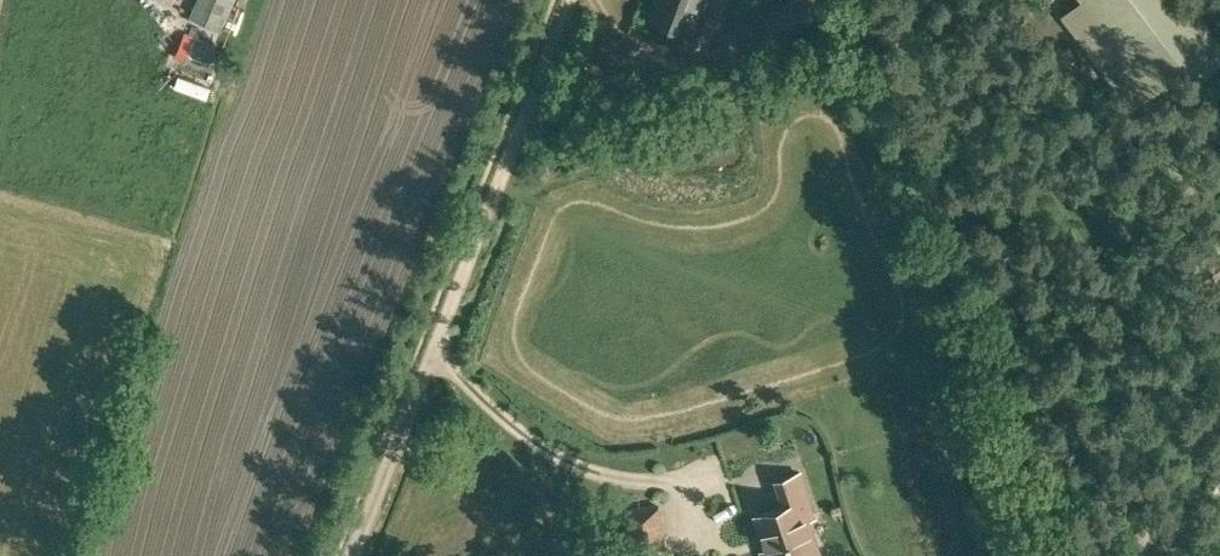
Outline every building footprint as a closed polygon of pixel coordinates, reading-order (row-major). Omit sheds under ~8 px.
[(234,0),(196,0),(189,16),(222,29),(234,0)] [(650,9),(693,25),(702,0),(654,0),(650,9)] [(825,19),(828,18),(820,0),(794,0),(796,5),(767,17),(776,39),(825,19)] [(1123,53),(1102,69),(1124,98),(1145,82),(1153,92),(1185,67),(1195,79),(1219,61),(1219,43),(1187,0),(1083,0),(1123,53)] [(206,68),(216,43),(184,32),(175,57),(206,68)] [(769,474),(779,499),(752,510),(760,529),(761,528),(767,543),(759,546),(763,555),(790,555),(816,546),(803,512),(809,509),(792,466),(769,474)]
